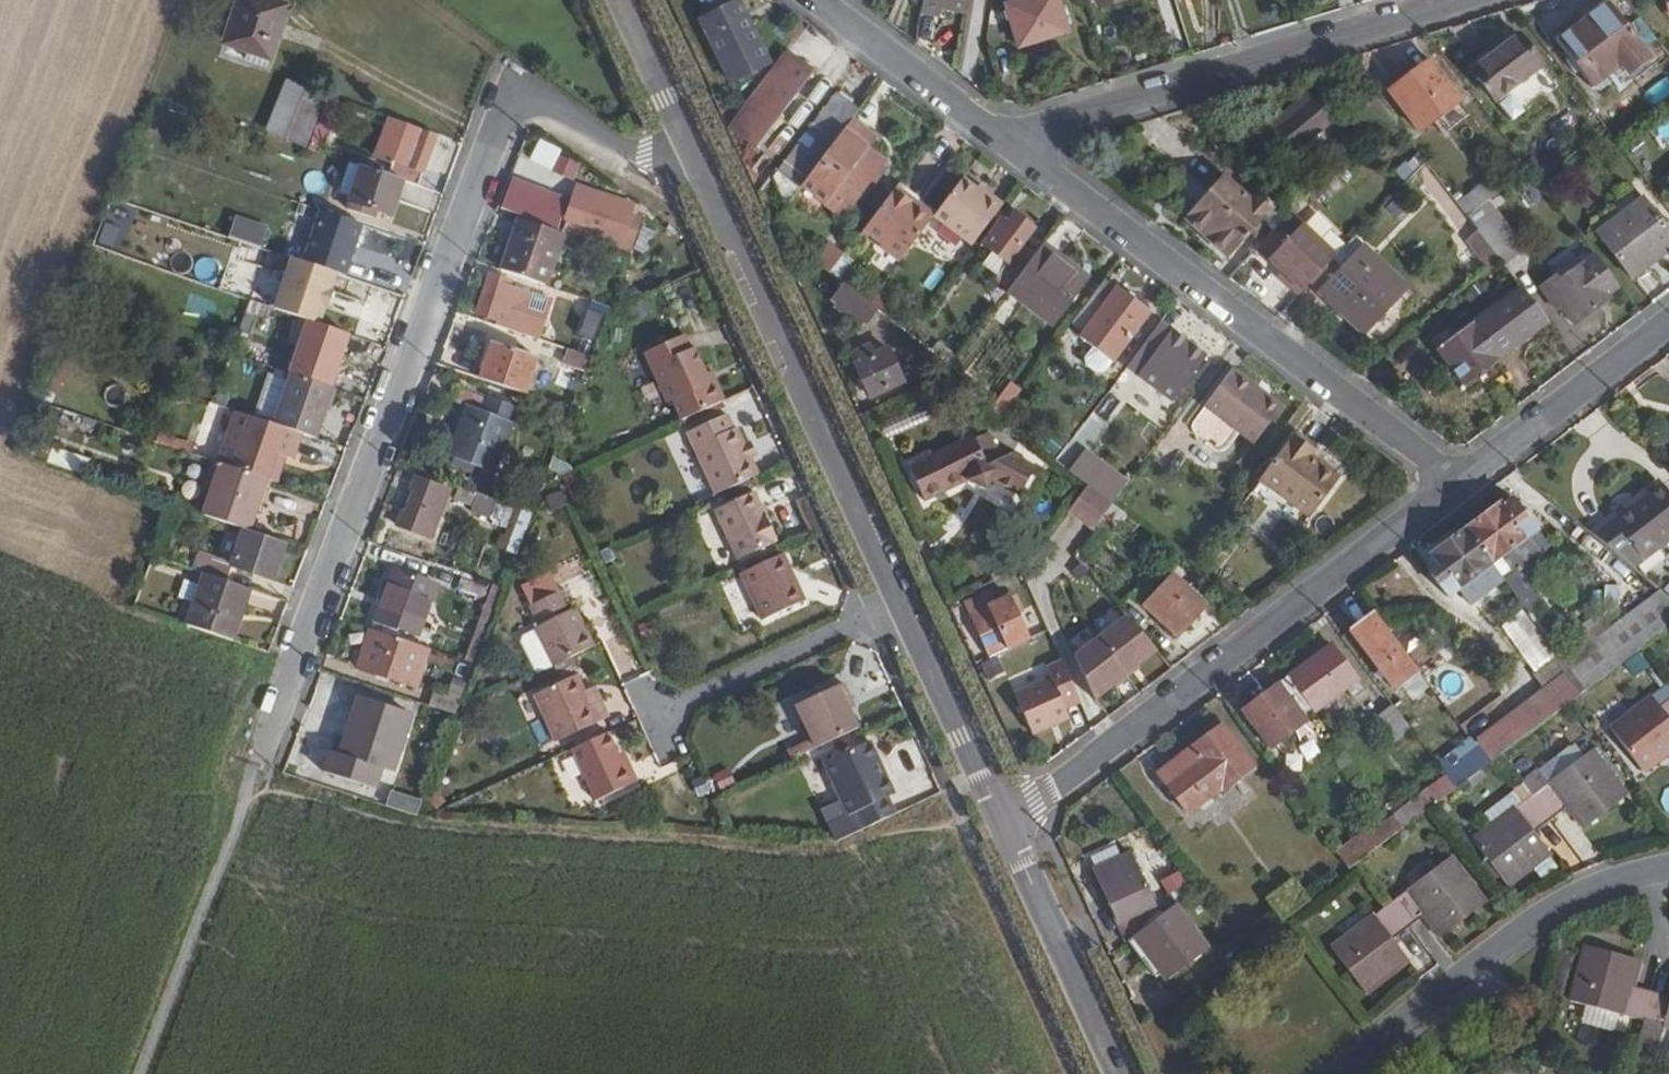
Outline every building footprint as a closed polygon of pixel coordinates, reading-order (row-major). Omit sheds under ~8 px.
[(289,0),(267,0),(250,45),(296,60),(315,9),(289,0)] [(921,12),(938,15),(939,6),(967,12),(969,0),(923,0),(921,12)] [(1007,2),(1020,44),(1069,30),(1060,0),(1015,0),(1007,2)] [(726,81),(766,62),(738,3),(699,20),(726,81)] [(1610,3),(1560,41),(1596,88),(1646,50),(1610,3)] [(1558,88),(1519,35),(1512,40),(1509,35),(1468,65),(1512,122),(1558,88)] [(812,71),(785,50),(727,129),(754,149),(812,71)] [(1462,99),(1431,60),(1390,91),(1420,131),(1462,99)] [(775,174),(789,205),(812,176),(854,117),(871,96),(847,79),(775,174)] [(263,132),(306,149),(326,97),(284,80),(263,132)] [(1380,138),(1399,124),(1374,91),(1354,105),(1380,138)] [(1289,116),(1313,97),(1309,92),(1286,112),(1289,116)] [(338,99),(328,96),(318,125),(327,127),(338,99)] [(1332,120),(1313,97),(1289,116),(1286,112),(1269,126),(1292,154),(1332,120)] [(854,117),(812,176),(821,182),(818,186),(848,210),(891,154),(874,141),(866,136),(871,128),(854,117)] [(389,174),(403,178),(418,184),(436,137),(406,126),(389,174)] [(866,136),(874,141),(879,134),(871,128),(866,136)] [(1224,148),(1254,183),(1270,167),(1240,134),(1224,148)] [(389,174),(363,164),(349,201),(390,213),(403,178),(389,174)] [(1232,255),(1240,263),(1279,223),(1229,178),(1214,194),(1188,171),(1173,190),(1184,217),(1230,258),(1232,255)] [(933,214),(971,244),(1004,201),(989,191),(987,193),(962,175),(933,214)] [(896,186),(864,227),(883,241),(880,245),(900,259),(929,219),(911,206),(914,201),(896,186)] [(1593,233),(1632,283),(1668,255),(1668,230),(1642,195),(1593,233)] [(626,218),(603,210),(572,200),(561,231),(615,250),(624,226),(626,218)] [(933,214),(914,201),(911,206),(929,219),(933,214)] [(363,223),(319,208),(302,257),(347,272),(363,223)] [(1002,274),(1015,283),(1036,254),(1023,245),(1036,228),(1015,211),(1001,228),(997,224),(983,241),(1011,262),(1002,274)] [(1488,241),(1501,258),(1504,263),(1517,254),(1486,212),(1473,221),(1488,241)] [(260,247),(266,226),(235,217),(228,238),(260,247)] [(1468,238),(1477,251),(1488,241),(1473,221),(1470,218),(1464,222),(1474,233),(1468,238)] [(562,234),(519,219),(500,271),(543,286),(562,234)] [(1285,282),(1298,294),(1310,282),(1312,280),(1331,260),(1337,254),(1304,222),(1270,257),(1283,269),(1290,276),(1285,282)] [(1477,251),(1489,267),(1501,258),(1488,241),(1477,251)] [(830,246),(816,264),(830,273),(844,256),(830,246)] [(1015,283),(1008,291),(1051,324),(1085,279),(1042,246),(1036,254),(1015,283)] [(1318,291),(1362,333),(1405,288),(1362,246),(1351,258),(1341,269),(1321,289),(1318,291)] [(1337,254),(1331,260),(1341,269),(1351,258),(1342,249),(1337,254)] [(302,257),(292,254),(274,307),(321,322),(339,270),(302,257)] [(1606,293),(1619,284),(1600,258),(1566,282),(1562,277),(1547,290),(1567,316),(1573,312),(1578,318),(1608,295),(1606,293)] [(239,259),(230,285),(248,292),(258,266),(239,259)] [(1331,260),(1312,280),(1321,289),(1341,269),(1331,260)] [(1290,276),(1283,269),(1278,274),(1285,282),(1290,276)] [(496,321),(494,328),(515,335),(529,296),(508,288),(509,285),(490,277),(477,314),(496,321)] [(1102,280),(1070,323),(1082,331),(1079,336),(1112,360),(1149,313),(1102,280)] [(867,328),(879,312),(844,284),(831,301),(835,304),(835,307),(863,328),(867,328)] [(1463,384),(1548,320),(1521,286),(1437,350),(1463,384)] [(238,333),(256,338),(266,307),(249,301),(238,333)] [(586,307),(576,351),(593,355),(604,311),(586,307)] [(342,384),(360,337),(321,322),(305,318),(301,331),(324,339),(311,373),(342,384)] [(1160,322),(1126,368),(1136,374),(1171,330),(1160,322)] [(1171,330),(1136,374),(1171,400),(1204,356),(1171,330)] [(684,424),(729,403),(719,383),(712,386),(697,350),(691,352),(686,338),(646,356),(668,405),(675,403),(684,424)] [(494,344),(481,378),(525,394),(537,358),(494,344)] [(901,382),(885,351),(872,356),(868,348),(854,355),(858,363),(853,366),(868,397),(901,382)] [(584,375),(590,360),(565,353),(560,366),(584,375)] [(1281,404),(1266,393),(1263,396),(1254,389),(1258,386),(1232,366),(1204,403),(1253,440),(1281,404)] [(303,433),(317,438),(335,387),(292,373),(274,424),(303,433)] [(1263,396),(1266,393),(1258,386),(1254,389),(1263,396)] [(516,407),(485,395),(478,410),(466,405),(448,456),(492,471),(516,407)] [(276,452),(285,456),(294,458),(303,433),(274,424),(237,412),(219,462),(225,464),(266,478),(276,452)] [(718,497),(760,478),(752,460),(747,448),(739,430),(734,432),(728,418),(690,435),(718,497)] [(1063,453),(1075,461),(1096,433),(1084,424),(1063,453)] [(1659,435),(1668,448),(1668,427),(1659,435)] [(1307,512),(1336,474),(1309,453),(1312,447),(1293,432),(1259,476),(1307,512)] [(905,462),(922,499),(1000,459),(988,433),(974,440),(973,437),(930,457),(927,452),(905,462)] [(747,448),(752,460),(759,457),(753,445),(747,448)] [(51,448),(46,463),(78,473),(82,457),(51,448)] [(266,478),(275,481),(285,456),(276,452),(266,478)] [(1000,459),(922,499),(922,500),(965,481),(984,491),(990,482),(1018,497),(1033,468),(1008,455),(1000,459)] [(206,516),(246,530),(266,478),(225,464),(206,516)] [(1590,531),(1658,481),(1653,475),(1583,526),(1590,531)] [(448,488),(417,476),(410,489),(417,492),(408,510),(402,508),(396,522),(430,535),(448,488)] [(1092,489),(1111,503),(1122,489),(1103,476),(1092,489)] [(1641,573),(1668,552),(1668,496),(1658,481),(1590,531),(1641,573)] [(1086,485),(1067,509),(1092,528),(1111,503),(1092,489),(1086,485)] [(476,493),(455,486),(450,498),(470,505),(476,493)] [(780,544),(758,494),(718,513),(739,561),(780,544)] [(1496,502),(1463,527),(1488,561),(1530,529),(1507,499),(1498,505),(1496,502)] [(1111,503),(1092,529),(1107,540),(1127,514),(1111,503)] [(1468,600),(1500,576),(1488,561),(1463,527),(1428,554),(1439,568),(1430,574),(1445,594),(1456,585),(1468,600)] [(1500,576),(1508,568),(1540,544),(1530,529),(1488,561),(1500,576)] [(274,582),(287,544),(246,530),(232,567),(274,582)] [(205,573),(228,581),(232,567),(201,557),(197,571),(205,573)] [(806,603),(786,557),(743,576),(763,622),(806,603)] [(391,567),(387,578),(429,592),(433,582),(391,567)] [(1500,576),(1513,593),(1522,586),(1508,568),(1500,576)] [(187,625),(233,642),(252,589),(228,581),(205,573),(187,625)] [(1204,605),(1174,575),(1144,604),(1176,634),(1204,605)] [(429,592),(387,578),(371,621),(392,629),(396,623),(416,630),(429,592)] [(481,610),(493,614),(503,587),(491,584),(481,610)] [(965,600),(991,658),(1029,640),(1008,597),(996,601),(990,590),(965,600)] [(1585,687),(1668,624),(1668,596),(1662,590),(1566,663),(1585,687)] [(555,666),(597,647),(590,637),(592,636),(580,611),(575,614),(565,591),(535,604),(545,628),(538,630),(555,666)] [(462,662),(474,665),(493,614),(481,610),(462,662)] [(1391,688),(1417,670),(1371,610),(1347,628),(1391,688)] [(1069,658),(1090,702),(1123,676),(1122,675),(1155,650),(1122,612),(1069,658)] [(429,649),(373,630),(359,669),(415,688),(429,649)] [(1329,642),(1287,675),(1307,702),(1313,708),(1354,676),(1329,642)] [(1477,743),(1490,759),(1585,687),(1566,663),(1560,656),(1533,678),(1544,692),(1477,743)] [(1307,702),(1287,675),(1242,709),(1269,743),(1304,717),(1297,709),(1307,702)] [(602,724),(581,677),(536,697),(557,745),(602,724)] [(428,708),(454,719),(457,710),(464,690),(449,685),(444,696),(434,693),(428,708)] [(817,750),(866,728),(857,709),(850,712),(847,704),(839,687),(797,706),(817,750)] [(1048,688),(1012,706),(1027,737),(1063,720),(1048,688)] [(1659,702),(1652,695),(1610,725),(1640,763),(1662,746),(1665,750),(1668,747),(1668,695),(1659,702)] [(409,716),(362,700),(350,733),(347,732),(337,756),(388,774),(409,716)] [(850,712),(857,709),(854,701),(847,704),(850,712)] [(1393,741),(1409,729),(1391,703),(1374,716),(1393,741)] [(1157,771),(1187,813),(1251,763),(1221,722),(1157,771)] [(610,735),(573,752),(597,803),(639,784),(632,769),(625,772),(619,756),(610,735)] [(838,850),(899,820),(889,800),(896,797),(872,744),(827,764),(850,818),(829,827),(838,850)] [(1443,773),(1454,787),(1487,762),(1474,744),(1439,769),(1443,773)] [(1591,747),(1531,792),(1550,815),(1568,802),(1584,823),(1625,791),(1591,747)] [(625,772),(632,769),(626,753),(619,756),(625,772)] [(1391,813),(1401,827),(1454,787),(1443,773),(1391,813)] [(416,814),(421,797),(389,788),(384,805),(416,814)] [(1550,815),(1531,792),(1471,838),(1506,882),(1548,850),(1531,828),(1550,815)] [(1369,827),(1338,852),(1348,871),(1402,831),(1391,819),(1373,832),(1369,827)] [(1142,850),(1148,865),(1167,858),(1161,843),(1142,850)] [(1090,857),(1094,866),(1112,858),(1108,849),(1090,857)] [(1112,858),(1094,866),(1092,867),(1117,920),(1151,905),(1128,851),(1112,858)] [(1449,855),(1390,899),(1407,923),(1421,912),(1424,909),(1441,930),(1483,899),(1449,855)] [(1407,923),(1390,899),(1330,945),(1364,990),(1408,956),(1390,934),(1407,923)] [(1205,945),(1173,904),(1132,933),(1157,966),(1164,976),(1205,945)] [(1132,933),(1126,939),(1149,972),(1157,966),(1132,933)] [(1632,982),(1636,956),(1588,943),(1574,997),(1644,1016),(1651,987),(1637,984),(1632,982)] [(1644,959),(1636,956),(1632,982),(1637,984),(1644,959)] [(1644,1016),(1640,1033),(1662,1039),(1668,1022),(1668,993),(1651,987),(1644,1016)]
